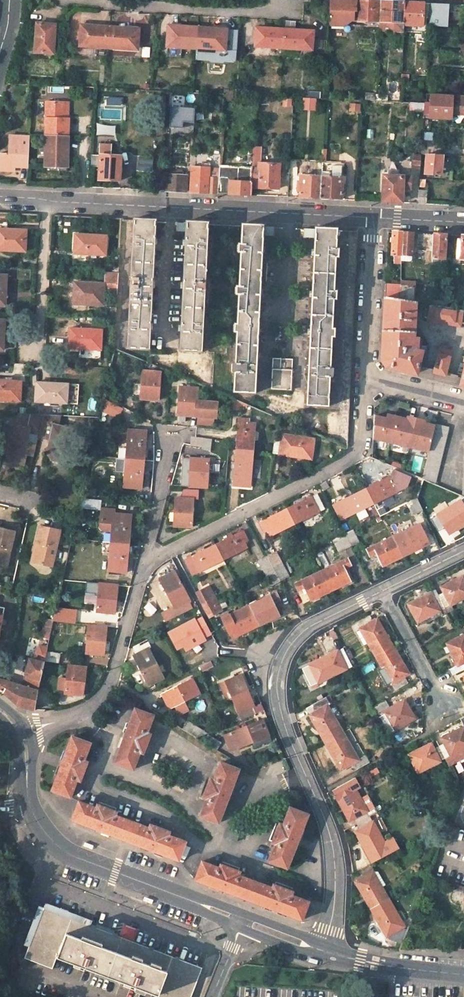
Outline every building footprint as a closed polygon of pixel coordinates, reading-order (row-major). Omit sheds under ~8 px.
[(339,0),(328,0),(327,26),(343,26),(350,21),(351,12),(338,12),(339,0)] [(338,12),(351,12),(354,12),(354,20),(377,22),(378,1),(361,0),(339,0),(338,12)] [(402,23),(404,2),(390,1),(378,1),(377,22),(402,23)] [(412,3),(404,2),(402,23),(402,26),(421,27),(423,3),(412,3)] [(441,13),(442,4),(429,4),(428,26),(446,27),(447,14),(441,13)] [(53,23),(38,21),(37,36),(33,36),(32,51),(52,52),(53,23)] [(402,23),(377,22),(376,31),(402,32),(402,26),(402,23)] [(107,49),(109,26),(80,24),(79,43),(93,44),(92,48),(107,49)] [(180,44),(180,47),(195,48),(196,26),(167,24),(165,43),(180,44)] [(136,46),(138,27),(109,26),(107,49),(121,50),(121,45),(136,46)] [(196,26),(195,48),(194,58),(199,58),(213,59),(222,59),(224,58),(226,28),(196,26)] [(267,32),(255,31),(254,47),(283,49),(284,29),(267,28),(267,32)] [(299,30),(284,29),(283,49),(311,50),(312,34),(298,33),(299,30)] [(429,103),(423,103),(423,107),(429,108),(428,116),(450,118),(450,113),(463,114),(463,95),(430,93),(429,103)] [(66,116),(66,99),(47,99),(45,133),(47,133),(70,134),(70,117),(66,116)] [(171,102),(169,126),(181,127),(181,120),(184,120),(191,120),(192,106),(192,103),(171,102)] [(47,133),(46,164),(68,166),(70,134),(47,133)] [(30,136),(9,135),(8,153),(0,153),(0,170),(13,171),(13,166),(29,166),(30,136)] [(440,142),(421,141),(420,153),(425,154),(439,154),(440,142)] [(100,154),(91,154),(91,166),(99,166),(98,180),(119,180),(121,155),(110,155),(110,145),(100,144),(100,154)] [(254,147),(252,169),(251,187),(277,188),(279,165),(259,163),(260,148),(254,147)] [(425,154),(424,173),(439,174),(440,154),(439,154),(425,154)] [(419,170),(420,155),(411,155),(410,169),(419,170)] [(151,171),(153,158),(139,156),(137,169),(151,171)] [(219,163),(219,170),(218,193),(236,194),(251,195),(251,187),(252,169),(226,167),(226,164),(219,163)] [(342,178),(339,177),(340,164),(321,163),(321,177),(319,198),(332,199),(340,199),(342,178)] [(210,168),(202,168),(192,167),(190,192),(218,193),(219,170),(209,170),(210,168)] [(384,174),(382,201),(401,202),(402,192),(409,192),(410,176),(398,175),(398,170),(388,169),(388,175),(384,174)] [(185,176),(165,175),(164,190),(183,191),(185,176)] [(319,198),(321,177),(300,176),(299,197),(310,198),(319,198)] [(418,189),(417,203),(425,204),(426,189),(418,189)] [(117,273),(116,293),(115,307),(115,318),(113,347),(115,348),(118,349),(125,219),(119,218),(117,273)] [(133,218),(126,347),(149,349),(155,218),(140,218),(133,218)] [(185,220),(179,350),(201,351),(207,221),(194,221),(185,220)] [(233,371),(232,392),(254,393),(255,371),(251,371),(251,365),(256,365),(263,225),(250,224),(241,224),(239,244),(237,244),(236,253),(239,253),(237,287),(234,286),(234,295),(237,295),(235,324),(232,323),(232,331),(235,332),(233,362),(230,362),(230,371),(233,371)] [(0,228),(0,247),(8,248),(8,250),(24,250),(25,229),(0,228)] [(336,300),(336,292),(333,291),(335,257),(338,258),(338,249),(335,249),(336,230),(336,229),(325,229),(315,228),(308,368),(312,368),(311,373),(308,372),(307,405),(328,406),(329,376),(332,377),(332,368),(330,368),(331,337),(334,338),(334,329),(332,329),(333,300),(336,300)] [(357,232),(350,231),(339,443),(348,447),(357,232)] [(402,255),(403,233),(396,233),(393,233),(392,254),(395,255),(394,263),(401,263),(401,261),(402,255)] [(402,255),(410,256),(412,233),(403,233),(402,255)] [(104,255),(105,235),(90,234),(90,237),(73,236),(72,253),(104,255)] [(433,234),(420,234),(419,249),(432,249),(433,234)] [(437,235),(433,234),(432,249),(431,266),(444,266),(446,235),(437,235)] [(104,292),(116,293),(117,273),(105,273),(104,292)] [(86,304),(101,305),(102,284),(73,282),(72,301),(86,302),(86,304)] [(399,299),(400,292),(400,283),(386,282),(385,297),(399,299)] [(406,283),(400,283),(400,292),(399,299),(413,301),(414,294),(405,293),(406,283)] [(399,299),(385,297),(382,357),(390,366),(416,373),(417,367),(421,351),(416,350),(417,338),(412,338),(414,302),(413,301),(399,299)] [(463,309),(431,304),(429,320),(460,325),(463,309)] [(105,306),(105,318),(115,318),(115,307),(105,306)] [(100,349),(101,330),(69,329),(68,346),(84,347),(84,348),(100,349)] [(452,349),(441,346),(435,371),(446,374),(452,349)] [(272,358),(271,389),(292,390),(293,359),(272,358)] [(446,374),(435,371),(417,367),(416,373),(435,378),(461,385),(463,378),(446,374)] [(158,399),(159,371),(141,369),(139,398),(158,399)] [(7,398),(7,400),(20,401),(21,381),(11,380),(6,380),(7,376),(0,376),(0,397),(7,398)] [(77,404),(78,386),(50,384),(50,382),(36,381),(35,401),(67,403),(77,404)] [(196,386),(178,385),(176,413),(178,413),(178,419),(184,420),(184,413),(197,414),(212,415),(214,415),(215,401),(195,399),(196,386)] [(102,406),(118,415),(122,407),(104,397),(102,406)] [(242,402),(232,398),(231,412),(241,413),(242,402)] [(264,411),(275,416),(285,420),(288,412),(267,404),(264,411)] [(43,415),(17,413),(14,425),(9,424),(5,442),(3,441),(0,456),(6,458),(8,462),(20,465),(23,454),(28,455),(30,445),(25,444),(27,432),(38,435),(43,415)] [(373,438),(390,442),(396,415),(388,413),(387,417),(374,414),(373,438)] [(212,415),(197,414),(197,422),(211,423),(212,415)] [(38,435),(38,438),(49,440),(48,448),(45,449),(51,461),(57,462),(69,454),(64,447),(65,438),(73,434),(74,429),(58,425),(60,416),(43,415),(38,435)] [(410,446),(417,417),(408,415),(407,418),(396,415),(390,442),(410,446)] [(429,451),(436,425),(424,422),(425,419),(417,417),(410,446),(429,451)] [(237,420),(234,450),(251,452),(254,425),(248,424),(248,421),(237,420)] [(449,427),(436,424),(436,425),(429,451),(422,479),(435,484),(449,427)] [(144,430),(126,429),(124,457),(142,458),(144,430)] [(280,434),(280,439),(272,438),(270,453),(291,455),(291,453),(309,455),(312,438),(280,434)] [(194,436),(191,437),(190,444),(205,445),(206,437),(194,436)] [(251,452),(234,450),(231,485),(248,486),(251,452)] [(208,457),(190,456),(188,485),(206,486),(208,457)] [(142,458),(124,457),(122,486),(140,488),(142,458)] [(392,475),(366,488),(373,504),(407,486),(411,478),(394,470),(392,475)] [(341,520),(373,504),(366,488),(334,505),(341,520)] [(180,497),(173,497),(170,526),(190,527),(191,499),(194,499),(195,491),(180,490),(180,497)] [(316,493),(287,507),(295,523),(323,508),(316,493)] [(101,499),(81,497),(79,507),(100,509),(101,499)] [(414,498),(403,504),(410,517),(420,511),(414,498)] [(448,534),(463,524),(463,498),(429,519),(433,524),(440,520),(448,534)] [(268,536),(295,523),(287,507),(258,522),(263,533),(265,531),(268,536)] [(128,543),(130,514),(112,513),(110,542),(128,543)] [(419,524),(390,538),(400,557),(429,544),(419,524)] [(60,530),(40,525),(32,562),(52,567),(60,530)] [(7,567),(15,531),(0,527),(0,566),(7,567)] [(361,540),(354,528),(345,532),(352,545),(361,540)] [(242,530),(215,544),(223,558),(246,547),(243,540),(247,538),(242,530)] [(345,532),(337,536),(343,549),(352,545),(345,532)] [(368,556),(374,553),(380,566),(400,557),(390,538),(365,550),(368,556)] [(110,542),(108,570),(126,571),(128,543),(110,542)] [(215,544),(185,559),(192,574),(223,558),(215,544)] [(275,550),(266,555),(273,568),(282,564),(275,550)] [(273,568),(266,555),(257,559),(264,572),(273,568)] [(343,568),(351,564),(348,558),(320,571),(330,591),(349,581),(343,568)] [(288,576),(282,564),(273,568),(279,580),(288,576)] [(273,568),(264,572),(271,584),(279,580),(273,568)] [(189,598),(174,570),(159,578),(174,607),(178,615),(191,609),(186,600),(189,598)] [(320,571),(294,584),(296,590),(303,587),(310,600),(330,591),(320,571)] [(438,597),(443,608),(447,606),(447,603),(459,598),(461,600),(463,598),(463,578),(463,577),(439,588),(442,595),(438,597)] [(117,584),(98,583),(95,610),(114,611),(117,584)] [(196,592),(202,603),(211,599),(205,587),(196,592)] [(415,599),(429,593),(428,590),(414,597),(415,599)] [(277,592),(247,606),(257,625),(279,614),(273,601),(280,598),(277,592)] [(415,599),(407,603),(416,621),(425,616),(424,615),(437,608),(438,611),(443,608),(438,597),(433,599),(429,593),(415,599)] [(202,603),(209,617),(218,612),(211,599),(202,603)] [(257,625),(247,606),(223,617),(226,623),(231,633),(236,630),(239,634),(257,625)] [(174,607),(160,614),(165,622),(178,615),(174,607)] [(75,622),(76,611),(57,609),(54,620),(75,622)] [(376,621),(373,614),(359,622),(364,630),(366,629),(374,645),(372,646),(377,655),(395,646),(380,618),(376,621)] [(211,633),(203,616),(195,620),(194,618),(168,632),(177,648),(183,645),(185,650),(205,639),(204,637),(211,633)] [(104,654),(107,627),(88,625),(85,653),(104,654)] [(446,643),(456,664),(461,662),(463,668),(463,634),(446,643)] [(146,639),(133,646),(136,653),(133,654),(149,685),(164,677),(148,647),(150,646),(146,639)] [(48,650),(48,648),(38,645),(34,649),(31,660),(29,659),(25,676),(41,680),(45,660),(48,650)] [(383,668),(386,666),(394,682),(392,684),(395,690),(409,683),(406,676),(410,675),(395,646),(377,655),(383,668)] [(342,648),(301,669),(310,686),(317,683),(316,680),(330,673),(331,675),(351,665),(342,648)] [(59,662),(62,652),(48,650),(45,660),(59,662)] [(86,667),(67,665),(64,693),(82,695),(86,667)] [(226,680),(242,719),(263,710),(260,704),(254,706),(241,674),(226,680)] [(22,687),(0,680),(0,690),(1,690),(11,698),(21,707),(34,710),(41,680),(25,676),(22,687)] [(161,693),(169,709),(174,706),(185,701),(199,694),(192,678),(161,693)] [(320,699),(305,707),(324,742),(342,732),(336,720),(333,722),(320,699)] [(386,700),(373,706),(376,711),(381,708),(390,726),(401,721),(402,722),(413,717),(404,699),(389,706),(386,700)] [(188,709),(185,701),(174,706),(178,714),(188,709)] [(150,716),(134,709),(113,762),(131,768),(137,751),(140,752),(148,733),(145,732),(150,716)] [(186,719),(181,728),(197,738),(208,733),(186,719)] [(269,736),(262,719),(225,734),(231,751),(269,736)] [(438,745),(444,758),(448,765),(463,756),(463,750),(463,749),(463,748),(463,728),(463,727),(442,738),(444,743),(438,745)] [(324,742),(340,770),(349,764),(353,771),(368,763),(367,760),(365,756),(355,761),(347,745),(349,744),(342,732),(324,742)] [(222,742),(208,734),(204,741),(217,750),(222,742)] [(89,745),(71,738),(61,764),(51,791),(69,797),(76,779),(79,780),(86,762),(83,761),(89,745)] [(444,758),(438,745),(430,749),(428,745),(408,755),(417,773),(427,767),(427,766),(437,760),(437,762),(444,758)] [(228,796),(240,769),(220,761),(213,778),(210,776),(202,796),(206,798),(198,815),(217,823),(228,796)] [(377,814),(367,796),(360,800),(355,789),(359,787),(354,777),(332,789),(349,821),(355,818),(358,824),(371,817),(377,814)] [(115,811),(96,804),(95,807),(78,801),(71,819),(98,829),(124,840),(132,821),(114,815),(115,811)] [(307,815),(289,808),(282,826),(280,825),(272,845),(276,847),(269,864),(287,870),(298,838),(307,815)] [(378,837),(372,824),(374,822),(371,817),(358,824),(357,824),(360,829),(355,831),(371,864),(383,858),(378,848),(385,844),(381,836),(378,837)] [(148,828),(132,821),(124,840),(151,850),(177,860),(184,842),(167,835),(168,831),(149,824),(148,828)] [(238,835),(227,830),(224,838),(235,843),(238,835)] [(221,889),(249,900),(256,881),(239,875),(241,871),(221,864),(219,867),(204,861),(197,879),(221,889)] [(378,880),(375,881),(370,873),(355,881),(371,909),(389,899),(378,880)] [(272,887),(256,881),(249,900),(275,910),(302,920),(309,901),(292,895),(293,892),(274,884),(272,887)] [(399,916),(389,899),(371,909),(386,936),(392,933),(394,936),(394,939),(403,941),(408,927),(404,926),(402,927),(397,918),(399,916)] [(37,913),(18,964),(47,974),(52,962),(148,996),(187,996),(196,971),(37,913)]
